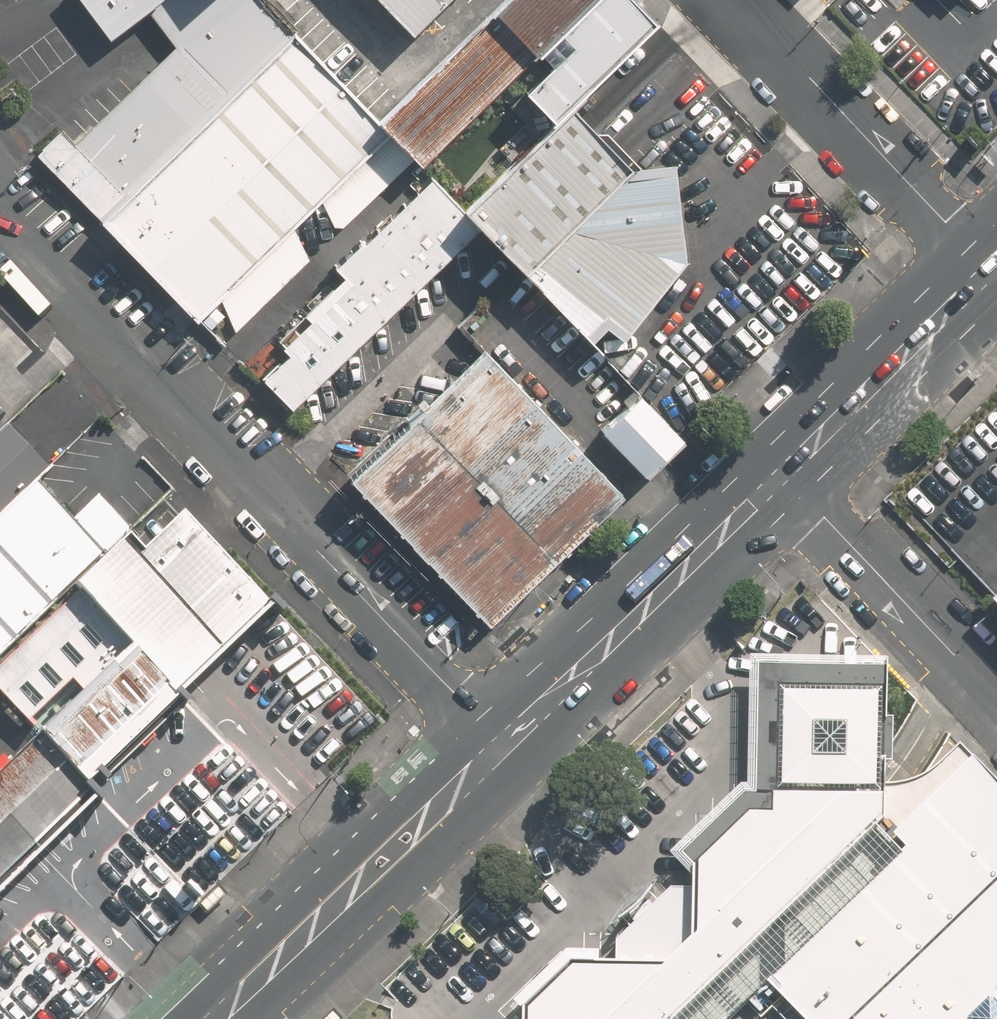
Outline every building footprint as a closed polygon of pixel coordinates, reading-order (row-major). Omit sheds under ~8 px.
[(295,33),(262,0),(86,0),(113,36),(154,7),(177,41),(79,138),(63,125),(41,147),(105,216),(295,33)] [(383,112),(425,160),(537,51),(589,0),(503,0),(383,112)] [(413,30),(445,0),(385,0),(413,30)] [(639,0),(589,0),(537,51),(549,64),(526,86),(557,115),(571,102),(657,18),(639,0)] [(198,311),(389,128),(295,33),(105,216),(198,311)] [(598,126),(571,102),(557,115),(466,204),(527,267),(639,162),(607,126),(598,126)] [(639,162),(527,267),(595,336),(613,321),(630,334),(690,254),(678,156),(639,162)] [(455,219),(423,186),(328,278),(342,292),(274,357),(281,364),(257,387),(285,417),(462,246),(470,215),(455,219)] [(418,408),(558,552),(625,487),(486,343),(418,408)] [(684,439),(637,394),(590,442),(637,488),(684,439)] [(558,552),(418,408),(353,471),(491,617),(558,552)] [(8,423),(0,429),(0,508),(34,475),(48,461),(8,423)] [(74,585),(132,527),(98,493),(74,516),(34,475),(0,508),(0,658),(74,585)] [(263,597),(165,496),(132,527),(74,585),(116,628),(134,646),(172,685),(263,597)] [(74,585),(0,658),(0,681),(30,711),(116,628),(74,585)] [(987,600),(996,610),(996,591),(987,600)] [(81,774),(172,685),(134,646),(43,735),(81,774)] [(753,659),(751,786),(743,786),(673,853),(692,873),(691,887),(671,887),(661,900),(635,924),(617,938),(617,963),(602,961),(602,949),(570,950),(524,992),(522,990),(492,1018),(996,1018),(996,779),(963,745),(938,769),(927,778),(913,783),(902,786),(890,785),(891,660),(753,659)] [(28,737),(0,764),(0,875),(83,794),(28,737)] [(224,896),(217,889),(200,906),(207,914),(224,896)]
